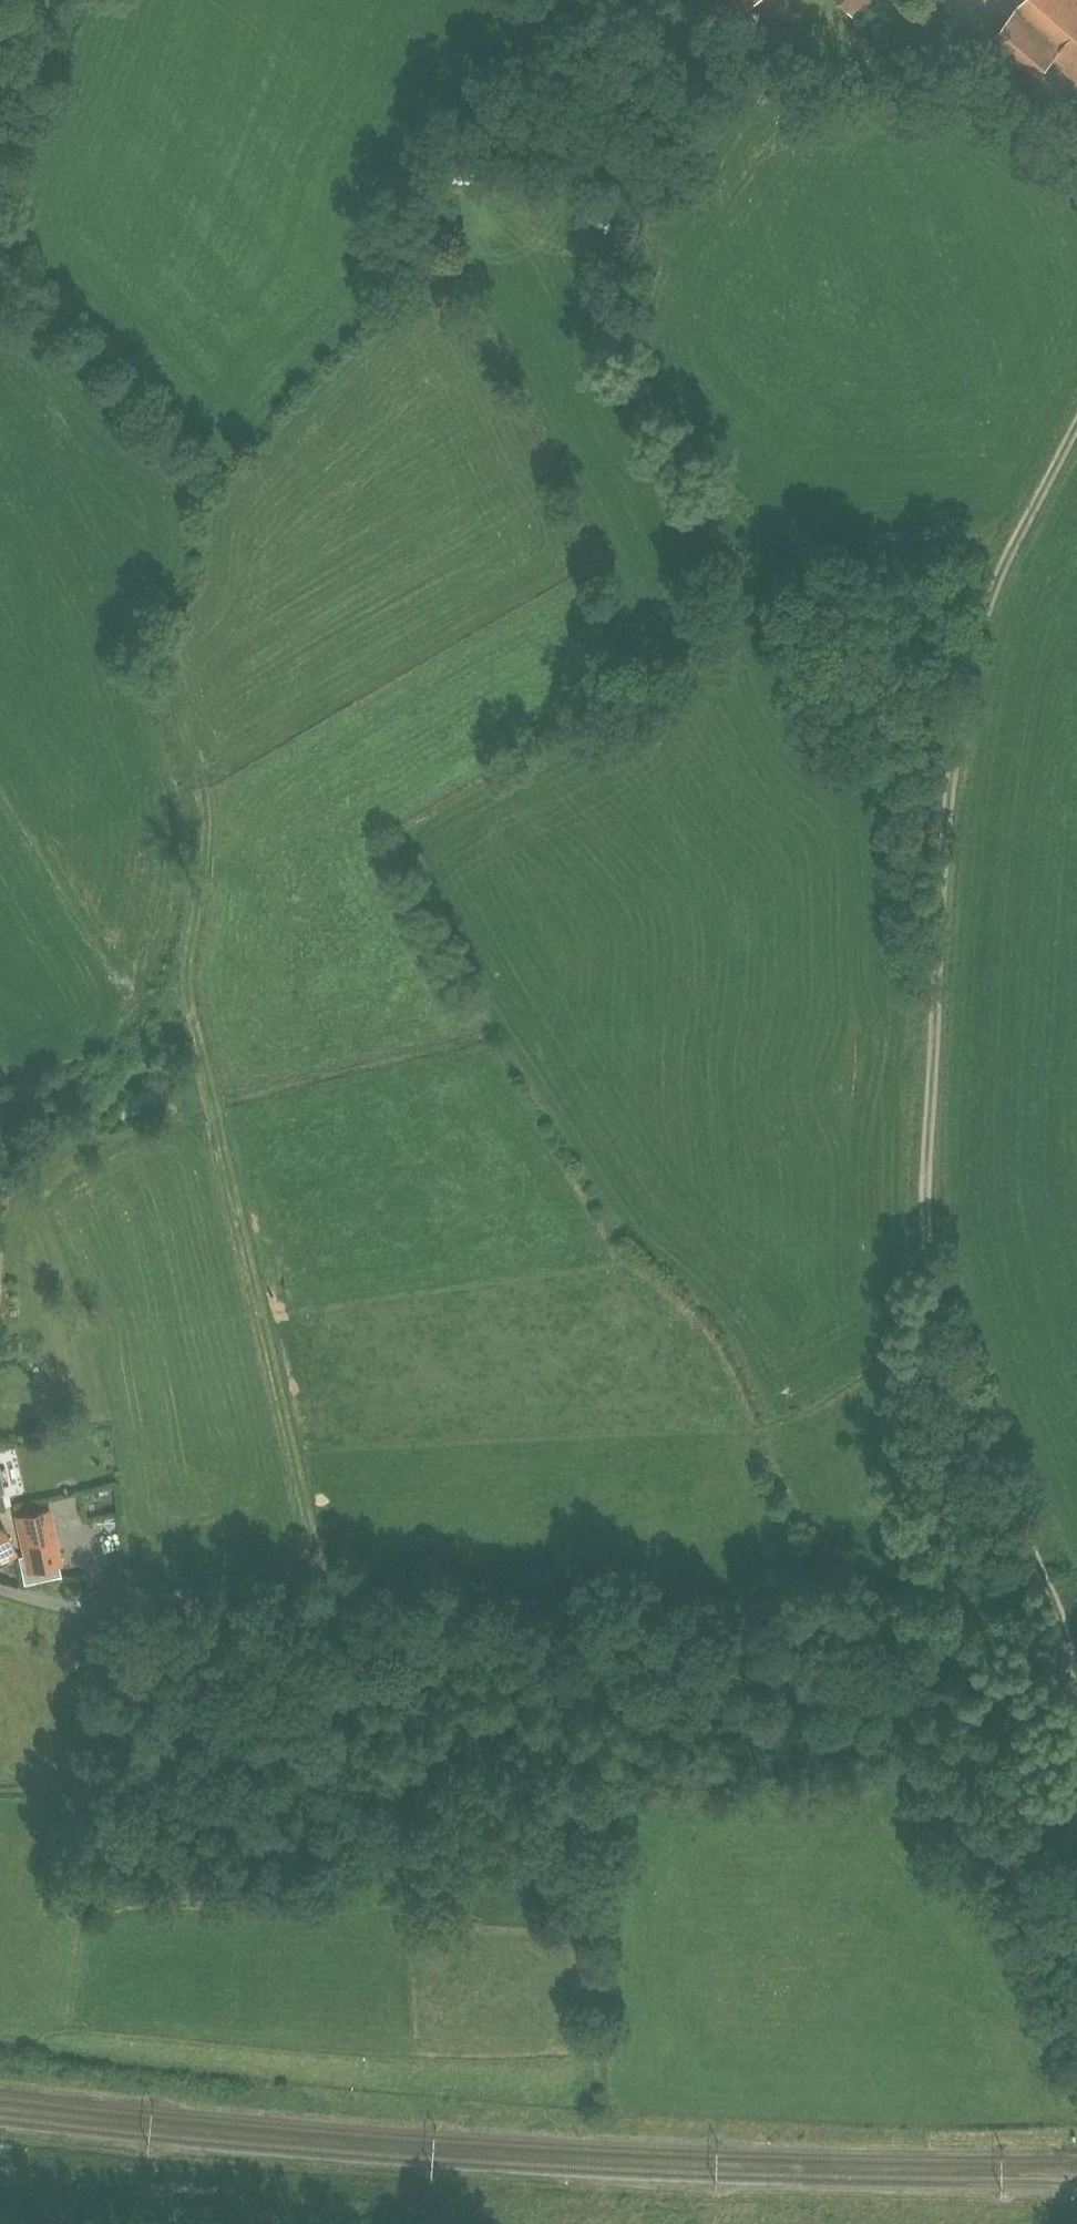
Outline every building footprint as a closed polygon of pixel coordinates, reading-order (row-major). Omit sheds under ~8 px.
[(726,9),(738,0),(720,0),(726,9)] [(880,0),(841,0),(858,19),(880,0)] [(1055,53),(1076,72),(1076,0),(1022,0),(985,45),(1029,82),(1055,53)] [(19,1516),(30,1567),(58,1562),(47,1510),(19,1516)] [(0,1528),(0,1557),(18,1549),(7,1525),(0,1528)]
